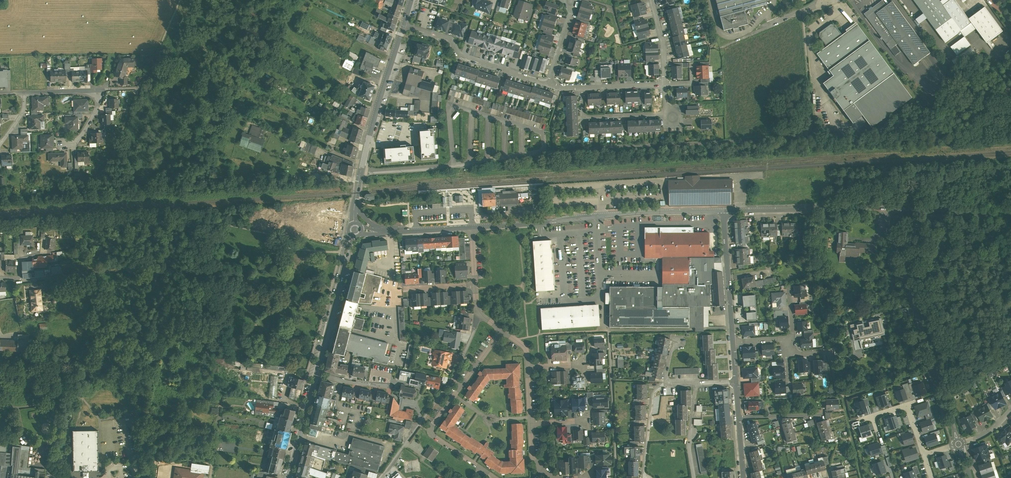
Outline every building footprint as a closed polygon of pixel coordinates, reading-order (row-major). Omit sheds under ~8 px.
[(370,5),(381,10),(383,7),(384,4),(386,0),(385,0),(372,0),(370,5)] [(473,3),(476,9),(490,14),(493,4),(482,1),(483,0),(474,0),(473,3)] [(501,3),(500,7),(508,10),(511,0),(502,0),(501,3)] [(720,17),(744,10),(767,4),(766,0),(716,0),(720,17)] [(924,13),(928,18),(936,30),(953,18),(944,6),(939,0),(914,0),(924,13)] [(955,0),(951,0),(944,6),(953,18),(962,30),(972,23),(969,19),(955,0)] [(882,1),(864,14),(866,18),(874,12),(875,14),(886,6),(882,1)] [(886,6),(875,14),(874,12),(866,18),(886,44),(894,39),(898,44),(914,65),(930,53),(892,1),(886,6)] [(524,3),(520,2),(518,6),(518,8),(517,7),(515,14),(514,17),(519,18),(523,19),(525,18),(529,19),(530,14),(529,14),(531,6),(524,4),(524,3)] [(557,6),(547,3),(544,9),(548,10),(555,13),(557,6)] [(636,5),(631,6),(633,11),(645,8),(645,5),(644,6),(643,3),(636,5)] [(402,6),(394,4),(393,4),(392,7),(391,11),(390,14),(398,18),(399,15),(401,11),(402,6)] [(582,4),(580,10),(591,14),(593,7),(590,7),(582,4)] [(985,6),(969,19),(972,23),(976,28),(987,43),(1003,31),(985,6)] [(645,8),(633,11),(634,17),(639,16),(646,14),(645,11),(646,11),(645,8)] [(677,8),(666,11),(668,16),(679,13),(678,9),(678,8),(677,8)] [(591,14),(580,10),(578,16),(578,17),(589,20),(591,14)] [(744,10),(720,17),(724,31),(738,27),(747,24),(744,10)] [(679,13),(668,16),(669,21),(680,19),(679,13)] [(928,18),(924,13),(914,21),(918,25),(920,24),(928,18)] [(398,18),(390,14),(389,16),(388,20),(387,23),(396,25),(398,18)] [(549,17),(545,16),(543,22),(554,26),(556,19),(555,19),(549,17)] [(442,20),(439,19),(438,23),(436,29),(445,31),(448,22),(446,21),(446,19),(442,18),(442,20)] [(953,18),(936,30),(945,43),(962,30),(953,18)] [(680,19),(669,21),(671,27),(682,24),(682,23),(680,19)] [(642,21),(635,23),(636,23),(637,30),(648,27),(646,20),(642,21)] [(554,26),(543,22),(541,29),(551,32),(552,32),(554,26)] [(579,23),(576,22),(574,28),(585,31),(586,26),(586,25),(579,23)] [(387,23),(386,25),(384,24),(383,28),(387,29),(394,31),(396,25),(387,23)] [(976,28),(972,23),(962,30),(966,36),(976,28)] [(460,26),(454,24),(453,28),(451,33),(463,37),(466,25),(461,24),(460,26)] [(682,24),(671,27),(672,32),(683,29),(682,25),(682,24)] [(826,47),(816,54),(829,71),(869,41),(857,24),(842,35),(826,47)] [(826,29),(824,30),(824,31),(823,31),(822,30),(819,33),(818,36),(826,47),(842,35),(834,25),(830,24),(827,27),(828,28),(827,29),(826,29)] [(648,27),(637,30),(639,36),(639,37),(646,35),(650,34),(648,27)] [(585,31),(574,28),(572,34),(576,35),(583,37),(585,31)] [(683,29),(672,32),(673,37),(683,35),(684,35),(685,35),(683,29)] [(472,32),(468,43),(473,45),(477,33),(472,32)] [(477,33),(473,45),(478,46),(482,35),(477,33)] [(392,37),(384,34),(382,38),(381,42),(389,45),(392,37)] [(365,38),(359,35),(357,40),(363,43),(365,38)] [(486,36),(482,35),(478,46),(483,48),(486,36)] [(683,35),(673,37),(672,37),(674,43),(685,40),(685,39),(684,35),(683,35)] [(486,36),(483,48),(488,49),(491,38),(486,36)] [(545,37),(542,36),(540,43),(551,46),(553,39),(552,39),(545,37)] [(377,40),(372,37),(368,43),(374,46),(375,44),(380,46),(380,43),(378,42),(379,41),(377,40)] [(965,37),(951,47),(957,55),(971,45),(965,37)] [(496,39),(491,38),(488,49),(492,51),(496,39)] [(496,39),(492,51),(497,52),(501,41),(496,39)] [(577,41),(571,39),(569,45),(580,48),(581,43),(577,41)] [(894,39),(886,44),(890,50),(896,45),(898,44),(894,39)] [(685,40),(674,43),(675,48),(686,45),(685,41),(685,40)] [(501,41),(497,52),(502,54),(505,42),(501,41)] [(869,41),(829,71),(833,76),(823,84),(843,111),(893,74),(869,41)] [(389,45),(381,42),(380,43),(380,46),(378,49),(384,51),(384,49),(387,50),(389,45)] [(505,42),(502,54),(507,55),(510,44),(505,42)] [(549,52),(551,46),(540,43),(538,49),(540,50),(548,52),(549,52)] [(422,46),(418,45),(414,56),(420,57),(425,59),(426,56),(427,57),(430,47),(423,44),(422,46)] [(510,44),(507,55),(511,57),(515,45),(510,44)] [(515,45),(511,57),(516,58),(520,47),(515,45)] [(580,48),(569,45),(567,51),(574,53),(578,54),(580,48)] [(686,45),(675,48),(677,54),(688,51),(686,45)] [(896,45),(890,50),(895,56),(901,52),(896,45)] [(688,51),(677,54),(678,59),(679,59),(689,56),(689,55),(688,51)] [(358,56),(350,52),(348,57),(355,61),(358,56)] [(370,54),(366,52),(363,61),(364,61),(361,69),(366,71),(365,72),(371,74),(372,69),(373,69),(373,67),(378,68),(381,59),(377,58),(377,57),(373,56),(374,55),(370,54)] [(528,70),(528,69),(532,58),(524,56),(523,61),(520,68),(528,70)] [(119,59),(119,60),(119,61),(120,61),(117,70),(116,70),(115,73),(114,74),(114,75),(114,76),(115,76),(116,76),(117,76),(121,77),(120,78),(121,79),(127,79),(127,77),(124,76),(125,74),(126,73),(126,72),(126,71),(127,67),(131,67),(131,63),(134,63),(133,59),(123,59),(122,58),(121,58),(121,57),(120,58),(119,58),(119,59)] [(576,60),(567,57),(565,63),(575,66),(576,60)] [(535,70),(539,60),(532,58),(528,69),(535,71),(535,70)] [(546,65),(547,61),(539,58),(539,60),(535,70),(543,73),(546,65)] [(101,59),(92,60),(93,65),(93,70),(101,69),(101,64),(102,64),(102,60),(101,60),(101,59)] [(464,66),(458,64),(458,65),(455,74),(455,75),(456,75),(460,77),(464,66)] [(606,69),(601,69),(601,70),(601,74),(601,78),(611,78),(611,74),(613,74),(612,65),(606,66),(606,69)] [(654,65),(649,65),(649,66),(649,75),(658,75),(658,65),(654,65)] [(469,67),(464,66),(460,77),(465,78),(469,67)] [(474,69),(469,67),(465,78),(471,80),(474,69)] [(673,67),(672,67),(673,79),(681,78),(681,67),(673,67)] [(362,71),(354,68),(352,73),(360,76),(362,71)] [(423,72),(411,68),(409,74),(410,74),(409,75),(410,76),(409,79),(407,78),(406,84),(415,87),(419,88),(421,81),(420,81),(423,72)] [(566,69),(562,68),(559,77),(569,80),(572,71),(566,69)] [(480,71),(474,69),(471,80),(475,81),(476,82),(479,72),(480,71)] [(65,71),(58,72),(58,81),(61,81),(66,81),(65,76),(65,71)] [(87,71),(79,71),(79,81),(87,81),(87,75),(87,74),(87,71)] [(50,72),(50,77),(50,82),(55,82),(55,81),(58,81),(58,72),(50,72)] [(479,72),(476,82),(475,82),(477,83),(481,84),(484,73),(479,72)] [(484,73),(481,84),(486,86),(490,75),(484,73)] [(893,74),(843,111),(852,123),(862,116),(871,128),(911,98),(893,74)] [(495,77),(490,75),(486,86),(491,87),(495,77)] [(500,78),(495,77),(491,87),(496,89),(497,89),(498,85),(500,80),(500,78)] [(511,82),(506,80),(506,81),(504,87),(503,91),(504,91),(508,93),(511,82)] [(431,84),(421,81),(419,88),(421,89),(429,91),(431,84)] [(374,86),(364,82),(361,90),(360,92),(359,97),(369,101),(374,86)] [(517,83),(511,82),(508,93),(513,94),(517,83)] [(522,85),(517,83),(513,94),(519,96),(522,85)] [(415,87),(406,84),(403,95),(409,96),(413,97),(413,95),(415,87)] [(527,87),(522,85),(519,96),(524,97),(527,87)] [(699,86),(695,87),(696,90),(694,91),(696,92),(696,95),(706,95),(706,92),(707,90),(706,89),(705,86),(699,86)] [(419,88),(415,87),(413,95),(419,97),(421,89),(419,88)] [(532,88),(527,87),(524,97),(528,99),(529,99),(530,98),(529,98),(532,88)] [(538,89),(533,87),(532,88),(529,98),(530,98),(535,100),(538,89)] [(354,88),(351,91),(359,97),(360,92),(357,90),(354,88)] [(543,91),(538,89),(535,100),(540,101),(543,91)] [(687,89),(677,89),(677,97),(687,97),(687,89)] [(549,92),(543,91),(540,101),(545,103),(549,92)] [(554,94),(549,92),(545,103),(549,104),(551,105),(552,101),(554,95),(554,94)] [(346,104),(345,106),(349,109),(350,107),(351,107),(355,99),(351,95),(346,104)] [(48,98),(33,98),(33,104),(32,104),(32,110),(37,110),(43,110),(42,103),(48,102),(48,98)] [(118,99),(110,100),(110,108),(111,108),(118,108),(118,99)] [(87,100),(73,100),(74,112),(82,111),(88,111),(87,100)] [(370,110),(362,107),(359,116),(367,118),(370,110)] [(686,111),(686,115),(699,115),(699,110),(699,107),(693,107),(687,107),(688,111),(686,111)] [(105,115),(101,115),(101,118),(102,118),(102,125),(110,125),(110,114),(106,114),(105,114),(105,115)] [(350,118),(341,114),(339,118),(348,122),(350,118)] [(359,116),(359,115),(356,124),(365,127),(367,118),(359,116)] [(31,116),(29,116),(29,129),(38,129),(38,121),(44,121),(43,116),(31,116)] [(75,118),(65,118),(65,124),(69,123),(69,130),(78,130),(77,118),(77,117),(75,118)] [(711,120),(701,120),(701,129),(712,129),(711,120)] [(261,129),(252,126),(249,136),(258,139),(261,129)] [(364,131),(355,128),(352,136),(361,138),(364,131)] [(434,129),(419,130),(419,134),(417,134),(418,141),(419,141),(420,147),(418,147),(419,160),(421,160),(436,159),(434,129)] [(101,133),(91,133),(91,138),(90,138),(90,143),(101,143),(101,133)] [(249,136),(244,134),(240,146),(260,153),(265,141),(258,139),(249,136)] [(53,135),(41,136),(41,149),(46,149),(52,148),(53,148),(53,135)] [(21,136),(13,137),(13,143),(12,143),(12,149),(16,149),(22,149),(22,141),(28,141),(28,136),(27,136),(21,136)] [(333,137),(330,136),(328,142),(335,145),(337,139),(333,137)] [(361,138),(352,136),(352,139),(351,141),(360,144),(361,138)] [(28,141),(22,141),(22,149),(22,152),(31,152),(30,141),(28,141)] [(384,148),(383,148),(384,163),(415,161),(414,146),(414,145),(409,145),(409,144),(399,145),(399,146),(391,146),(392,147),(389,148),(389,146),(384,147),(384,148)] [(313,145),(309,153),(315,155),(318,147),(313,145)] [(349,146),(346,156),(355,159),(358,149),(349,146)] [(88,152),(77,153),(77,157),(77,161),(78,161),(84,161),(88,161),(88,152)] [(66,154),(48,155),(49,161),(61,161),(61,167),(66,167),(66,154)] [(338,157),(333,155),(332,157),(329,164),(329,166),(327,170),(327,171),(332,172),(333,172),(334,169),(338,157)] [(5,157),(1,157),(1,160),(1,165),(11,164),(11,156),(5,156),(5,157)] [(353,163),(338,157),(334,169),(340,171),(342,173),(344,165),(352,166),(353,163)] [(352,166),(344,165),(342,173),(342,175),(351,177),(354,167),(352,166)] [(698,175),(686,176),(686,181),(680,181),(675,181),(674,181),(669,181),(668,181),(669,206),(672,206),(676,206),(681,206),(682,206),(687,206),(688,206),(693,206),(699,205),(699,206),(699,205),(705,205),(705,206),(705,205),(710,205),(711,205),(716,205),(717,205),(721,205),(722,205),(726,205),(727,205),(731,205),(732,205),(732,199),(732,198),(732,193),(732,192),(731,186),(732,186),(731,186),(731,180),(732,180),(731,180),(727,180),(726,180),(721,180),(716,180),(710,180),(705,180),(704,180),(699,181),(698,175)] [(495,189),(478,190),(479,195),(479,206),(483,206),(482,194),(495,194),(495,189)] [(517,193),(500,194),(500,204),(501,204),(518,203),(517,193)] [(495,194),(482,194),(483,206),(496,205),(496,204),(495,195),(495,194)] [(740,221),(734,221),(734,229),(747,228),(746,227),(746,220),(740,221)] [(709,233),(699,233),(693,233),(693,227),(644,227),(645,258),(662,258),(665,258),(709,258),(709,253),(709,233)] [(747,228),(734,229),(735,236),(747,235),(747,228)] [(847,233),(838,232),(837,245),(836,251),(840,251),(840,253),(839,253),(839,262),(845,262),(845,256),(852,256),(852,253),(859,254),(859,252),(860,244),(860,243),(855,243),(855,244),(847,244),(847,233)] [(747,235),(735,236),(735,244),(737,244),(742,243),(748,243),(747,236),(747,235)] [(32,236),(21,236),(21,237),(21,245),(33,245),(32,236)] [(55,240),(46,239),(45,249),(54,251),(55,240)] [(362,246),(361,249),(360,248),(358,256),(359,257),(359,260),(357,259),(355,267),(356,268),(356,271),(365,273),(368,261),(372,261),(372,262),(375,262),(374,252),(388,250),(387,241),(380,242),(380,240),(372,241),(372,243),(364,244),(365,244),(364,245),(364,246),(363,246),(362,246)] [(551,240),(533,241),(536,292),(555,290),(551,240)] [(869,244),(860,244),(859,252),(868,252),(869,244)] [(877,245),(869,244),(868,252),(876,253),(877,245)] [(737,250),(736,250),(737,257),(749,256),(748,256),(748,249),(737,250)] [(53,256),(38,257),(38,259),(32,259),(32,262),(32,267),(46,267),(46,265),(46,262),(53,261),(53,256)] [(749,256),(737,257),(737,265),(738,265),(744,264),(749,264),(749,257),(749,256)] [(709,258),(665,258),(665,284),(662,284),(662,285),(714,285),(714,272),(714,263),(714,258),(709,258)] [(14,261),(6,261),(5,272),(15,272),(15,261),(14,261)] [(32,262),(21,262),(22,271),(33,270),(32,267),(32,262)] [(457,267),(455,267),(456,279),(467,278),(467,274),(468,274),(467,267),(457,267)] [(352,287),(350,286),(346,299),(348,299),(348,301),(356,303),(359,303),(360,298),(360,297),(361,294),(366,273),(365,273),(356,271),(355,272),(354,272),(350,284),(352,285),(352,287)] [(366,273),(361,294),(365,295),(364,299),(360,298),(359,303),(372,304),(374,292),(378,293),(380,284),(382,277),(366,273)] [(749,276),(745,276),(746,278),(742,279),(744,289),(747,288),(749,288),(755,287),(755,282),(754,277),(750,278),(749,276)] [(714,285),(662,285),(662,287),(662,307),(695,307),(704,306),(710,307),(714,307),(714,306),(714,293),(714,287),(714,285)] [(804,286),(794,287),(795,294),(794,294),(795,297),(800,296),(806,296),(805,290),(804,290),(804,286)] [(655,287),(610,287),(610,292),(610,293),(605,293),(605,298),(605,304),(610,304),(610,322),(610,328),(695,328),(695,317),(695,307),(662,307),(654,307),(655,287)] [(662,287),(655,287),(654,307),(662,307),(662,287)] [(40,290),(30,291),(32,311),(42,310),(40,290)] [(724,292),(714,293),(714,306),(717,306),(717,307),(719,307),(719,306),(725,305),(724,292)] [(772,301),(772,307),(781,307),(786,306),(785,293),(772,294),(772,296),(772,297),(772,298),(772,299),(772,300),(773,301),(772,301)] [(755,295),(742,296),(743,307),(750,307),(756,306),(755,295)] [(346,302),(340,326),(352,329),(355,318),(356,314),(358,307),(358,305),(359,303),(356,303),(348,301),(347,300),(347,301),(346,301),(346,302)] [(800,306),(796,306),(796,314),(806,313),(805,305),(800,306)] [(599,306),(541,310),(542,330),(600,326),(599,306)] [(695,307),(695,317),(703,317),(704,306),(695,307)] [(2,332),(16,328),(12,314),(10,312),(0,315),(0,325),(2,332)] [(750,312),(746,313),(747,321),(757,320),(756,312),(750,312)] [(703,317),(695,317),(695,328),(695,330),(695,332),(703,332),(703,329),(703,317)] [(783,317),(779,317),(779,318),(780,328),(788,328),(787,317),(783,317)] [(365,320),(355,318),(352,329),(362,331),(365,320)] [(884,335),(881,319),(868,321),(869,326),(864,327),(863,322),(850,325),(853,341),(884,335)] [(806,321),(797,322),(798,331),(804,331),(807,331),(806,321)] [(352,329),(340,326),(339,328),(339,331),(333,354),(334,354),(335,355),(335,354),(340,355),(345,356),(346,350),(353,352),(353,354),(374,359),(373,362),(388,365),(389,361),(384,360),(385,356),(388,343),(350,334),(351,331),(352,329)] [(749,326),(742,327),(743,336),(755,335),(754,326),(749,326)] [(454,335),(445,333),(444,341),(452,342),(451,347),(458,349),(460,338),(461,338),(461,336),(454,335)] [(705,350),(713,350),(712,335),(702,335),(703,350),(705,350)] [(670,339),(665,338),(665,337),(664,337),(660,336),(658,345),(663,346),(668,347),(670,339)] [(604,339),(594,339),(595,347),(600,347),(604,346),(604,339)] [(805,339),(801,340),(801,348),(812,347),(812,339),(805,339)] [(28,341),(17,341),(17,344),(17,351),(28,352),(28,341)] [(584,343),(574,343),(575,352),(584,352),(584,343)] [(415,346),(410,345),(405,368),(410,369),(415,346)] [(668,347),(663,346),(658,345),(656,353),(661,354),(666,355),(667,355),(668,347)] [(773,345),(762,346),(762,355),(766,355),(766,356),(771,356),(771,354),(774,354),(773,345)] [(751,347),(746,347),(746,348),(743,348),(743,358),(755,357),(754,352),(754,347),(751,347)] [(713,350),(705,350),(706,365),(708,365),(716,364),(715,350),(713,350)] [(447,353),(443,352),(443,353),(435,351),(434,351),(433,352),(433,353),(433,354),(433,356),(434,356),(436,357),(435,363),(438,363),(437,366),(437,367),(438,368),(439,368),(440,368),(441,367),(446,368),(447,363),(446,363),(447,359),(445,359),(447,353)] [(333,354),(330,353),(326,371),(335,373),(339,373),(339,374),(341,374),(342,374),(347,375),(348,366),(341,365),(340,367),(338,366),(340,355),(335,354),(335,355),(334,354),(333,354)] [(666,355),(661,354),(656,353),(655,353),(654,361),(659,362),(664,363),(666,355)] [(806,359),(798,360),(799,364),(799,368),(799,372),(807,371),(806,362),(806,359)] [(286,367),(233,361),(232,365),(285,371),(286,367)] [(664,363),(659,362),(654,361),(652,369),(657,370),(662,371),(664,363)] [(816,361),(816,365),(814,365),(814,369),(814,374),(826,373),(825,361),(821,362),(821,361),(816,361)] [(520,366),(516,366),(516,364),(509,364),(510,366),(509,366),(506,366),(506,369),(504,369),(503,369),(493,369),(494,378),(498,378),(498,377),(507,377),(507,373),(513,373),(513,374),(511,374),(511,383),(509,383),(509,384),(504,385),(504,388),(511,388),(512,394),(513,394),(513,406),(511,406),(512,413),(522,413),(522,410),(521,410),(521,409),(520,403),(521,403),(521,396),(520,396),(520,393),(519,393),(519,391),(519,390),(520,390),(520,386),(520,385),(519,384),(520,383),(519,382),(519,377),(518,377),(518,375),(520,374),(520,366)] [(716,364),(708,365),(708,379),(718,379),(717,364),(716,364)] [(757,368),(743,369),(744,378),(751,378),(758,377),(757,368)] [(780,368),(773,369),(774,377),(784,376),(784,368),(780,368)] [(484,369),(482,373),(480,371),(478,374),(480,375),(477,379),(476,381),(484,387),(489,380),(488,379),(489,378),(494,378),(493,369),(490,369),(486,369),(484,369)] [(662,371),(657,370),(652,369),(651,373),(650,377),(655,378),(661,379),(662,371)] [(401,370),(399,380),(402,381),(410,382),(409,384),(418,386),(419,384),(425,385),(426,385),(427,383),(429,376),(427,376),(427,375),(416,372),(416,373),(404,371),(401,370)] [(579,375),(577,373),(575,375),(575,378),(574,378),(573,378),(574,385),(574,387),(584,386),(584,380),(584,378),(579,378),(579,375)] [(597,373),(591,374),(591,383),(602,382),(602,373),(597,373)] [(278,377),(271,376),(269,398),(276,398),(278,377)] [(441,378),(429,376),(427,383),(426,385),(426,386),(436,387),(436,386),(439,386),(441,378)] [(304,380),(292,377),(291,380),(291,381),(293,381),(291,387),(301,390),(304,380)] [(334,384),(322,381),(318,396),(328,398),(331,399),(332,394),(334,384)] [(474,384),(471,387),(469,386),(467,388),(469,390),(467,393),(465,396),(469,399),(470,399),(474,402),(484,387),(476,381),(474,384)] [(784,382),(775,383),(776,389),(775,390),(775,393),(781,393),(781,392),(785,391),(785,387),(784,382)] [(751,384),(744,384),(745,396),(746,396),(748,396),(759,395),(758,383),(751,384)] [(905,394),(910,392),(908,383),(902,385),(903,389),(905,394)] [(912,386),(916,396),(925,393),(922,383),(913,386),(912,386)] [(406,385),(401,384),(400,392),(398,392),(398,394),(397,394),(397,395),(398,396),(400,396),(403,397),(403,396),(404,396),(413,398),(414,397),(415,397),(416,396),(417,394),(417,393),(416,391),(415,391),(415,389),(405,387),(406,385)] [(647,384),(637,385),(637,400),(639,399),(647,399),(647,384)] [(802,384),(792,385),(793,394),(803,394),(802,384)] [(1010,392),(1007,385),(1001,388),(1002,390),(1005,395),(1010,392)] [(301,390),(291,387),(289,398),(299,401),(301,390)] [(903,389),(896,392),(899,402),(907,399),(905,394),(903,389)] [(727,390),(718,390),(719,405),(728,404),(727,390)] [(681,405),(687,405),(691,405),(691,391),(681,391),(681,405)] [(1000,391),(994,394),(1001,407),(1006,404),(1003,398),(1000,391)] [(886,394),(876,398),(879,408),(889,405),(888,400),(886,394)] [(1001,407),(994,394),(989,397),(992,403),(996,409),(1001,407)] [(316,398),(315,402),(316,403),(316,405),(328,408),(329,406),(330,402),(331,399),(328,398),(318,396),(318,398),(317,398),(316,398)] [(398,404),(393,397),(390,416),(393,417),(393,418),(403,420),(405,419),(412,420),(414,410),(409,409),(406,410),(406,412),(403,412),(401,408),(399,408),(399,406),(398,404)] [(837,400),(826,400),(827,409),(830,409),(830,410),(831,410),(831,409),(833,409),(838,409),(837,400)] [(763,401),(744,402),(745,410),(748,410),(748,411),(752,410),(763,409),(763,401)] [(859,403),(855,404),(856,407),(855,407),(857,411),(858,415),(866,412),(865,407),(863,401),(859,402),(859,403)] [(279,412),(269,411),(270,405),(270,404),(263,404),(263,405),(258,404),(257,415),(275,417),(281,418),(282,415),(281,414),(281,413),(279,412)] [(454,406),(452,410),(450,409),(449,412),(450,413),(448,416),(446,419),(455,424),(465,410),(461,407),(457,404),(455,407),(454,406)] [(719,405),(718,405),(720,425),(730,424),(730,416),(730,415),(730,412),(729,412),(729,404),(728,404),(719,405)] [(923,404),(914,407),(918,417),(925,415),(931,413),(928,406),(924,407),(923,404)] [(986,404),(981,407),(987,419),(993,417),(989,410),(986,404)] [(328,408),(316,405),(311,423),(323,426),(325,421),(327,419),(326,418),(328,408)] [(639,406),(635,406),(636,420),(639,420),(646,420),(645,405),(639,406)] [(687,405),(681,405),(678,405),(678,420),(686,420),(687,420),(687,405)] [(981,407),(976,410),(979,416),(982,422),(987,419),(981,407)] [(334,409),(328,408),(326,418),(327,419),(329,417),(337,420),(339,411),(334,409)] [(296,411),(286,409),(286,411),(285,415),(282,415),(281,418),(293,420),(296,411)] [(598,413),(594,413),(594,424),(605,423),(604,413),(598,413)] [(892,416),(884,419),(887,427),(889,431),(900,427),(899,426),(897,418),(896,416),(892,417),(892,416)] [(972,416),(965,419),(964,419),(962,420),(961,421),(963,424),(964,425),(966,427),(965,429),(967,432),(968,432),(970,431),(971,429),(970,429),(975,426),(973,423),(975,422),(975,421),(972,416)] [(281,418),(275,417),(272,430),(276,430),(281,418)] [(329,417),(327,419),(325,421),(323,426),(332,428),(335,429),(337,420),(329,417)] [(293,420),(281,418),(276,430),(290,433),(293,420)] [(462,432),(454,426),(455,424),(446,419),(445,421),(444,421),(440,426),(445,429),(444,430),(447,432),(446,434),(459,443),(465,434),(462,432)] [(686,420),(678,420),(676,420),(676,435),(686,435),(686,420)] [(825,420),(817,423),(819,429),(827,427),(825,420)] [(927,421),(920,424),(922,432),(933,429),(931,420),(927,421)] [(783,424),(782,424),(784,430),(792,428),(790,422),(783,424)] [(522,423),(512,424),(512,431),(514,431),(515,443),(514,443),(515,463),(517,463),(517,464),(511,465),(511,464),(505,464),(504,463),(502,461),(501,462),(495,470),(500,473),(502,473),(502,472),(507,472),(508,472),(511,472),(511,471),(514,471),(514,472),(514,473),(521,473),(521,471),(525,471),(524,462),(522,462),(522,460),(522,459),(523,459),(522,455),(523,454),(522,453),(522,452),(523,452),(522,451),(522,446),(521,446),(521,443),(522,443),(522,441),(522,440),(523,440),(522,434),(521,433),(521,427),(522,427),(522,423)] [(755,423),(747,425),(749,431),(757,429),(755,423)] [(404,427),(391,424),(389,433),(397,435),(396,440),(401,441),(404,427)] [(730,424),(720,425),(722,439),(731,439),(730,424)] [(868,424),(860,427),(858,427),(862,438),(872,435),(868,424)] [(640,426),(634,427),(635,441),(638,441),(644,441),(644,426),(640,426)] [(827,427),(819,429),(820,435),(829,432),(827,427)] [(566,428),(558,428),(558,439),(559,439),(560,441),(563,440),(563,439),(566,439),(566,435),(566,428)] [(792,428),(784,430),(785,436),(794,434),(792,428)] [(757,429),(749,431),(750,437),(759,435),(757,429)] [(97,431),(73,431),(72,431),(72,432),(72,437),(72,438),(72,444),(72,445),(72,451),(72,452),(72,457),(72,458),(73,464),(72,464),(72,465),(73,465),(73,471),(72,471),(73,472),(74,472),(79,472),(80,472),(82,472),(83,472),(84,472),(87,472),(87,471),(88,472),(89,472),(89,471),(91,471),(91,472),(92,472),(92,471),(97,471),(98,471),(99,471),(98,470),(98,465),(98,464),(98,458),(98,457),(98,451),(98,450),(98,445),(98,444),(98,438),(98,437),(98,431),(98,430),(97,430),(97,431)] [(276,430),(275,435),(276,435),(275,437),(288,441),(290,433),(276,430)] [(582,430),(574,430),(575,440),(582,440),(582,430)] [(1008,434),(1006,430),(1005,431),(1003,433),(1002,431),(996,435),(999,439),(999,440),(1002,444),(1005,442),(1007,442),(1009,444),(1010,443),(1010,435),(1008,434)] [(829,432),(820,435),(822,441),(831,439),(829,432)] [(604,433),(592,433),(592,437),(593,442),(605,442),(604,433)] [(901,436),(904,445),(913,442),(910,433),(905,435),(901,436)] [(479,454),(483,447),(475,442),(474,443),(470,440),(471,438),(465,434),(459,443),(462,444),(463,444),(467,447),(468,448),(467,448),(470,450),(471,449),(473,451),(474,451),(477,453),(478,454),(479,454)] [(794,434),(785,436),(787,442),(796,440),(794,434)] [(759,435),(750,437),(752,443),(757,442),(761,441),(759,435)] [(931,436),(924,438),(927,446),(938,443),(935,435),(931,436)] [(288,441),(275,437),(275,440),(274,440),(272,444),(274,445),(286,448),(288,441)] [(385,447),(353,438),(349,455),(380,463),(385,447)] [(315,445),(306,443),(304,450),(303,450),(303,452),(312,455),(313,452),(314,452),(314,449),(315,445)] [(879,443),(869,446),(871,456),(881,452),(880,446),(879,443)] [(12,444),(12,453),(11,457),(19,458),(19,461),(18,461),(17,475),(35,477),(38,477),(44,477),(45,473),(44,473),(24,470),(27,446),(12,444)] [(272,444),(270,444),(268,456),(267,457),(272,458),(273,458),(273,456),(275,447),(274,447),(274,445),(272,444)] [(286,448),(274,445),(274,447),(275,447),(273,456),(283,459),(286,448)] [(980,447),(973,449),(975,455),(988,451),(986,445),(980,447)] [(27,446),(24,470),(44,473),(45,470),(28,467),(30,447),(27,446)] [(337,451),(320,446),(318,450),(317,456),(330,461),(331,459),(334,460),(336,452),(337,452),(337,451)] [(427,451),(423,456),(432,462),(438,452),(430,446),(427,451)] [(702,446),(697,447),(701,471),(706,470),(702,446)] [(632,448),(630,448),(630,455),(630,462),(638,462),(640,462),(639,447),(632,448)] [(491,453),(484,449),(480,455),(484,457),(484,458),(486,460),(484,462),(487,464),(488,464),(493,467),(493,468),(495,470),(501,462),(495,458),(494,459),(490,456),(491,453)] [(904,452),(907,461),(917,458),(915,449),(909,451),(904,452)] [(988,451),(975,455),(977,461),(983,459),(990,456),(988,451)] [(0,452),(0,465),(1,465),(9,466),(11,466),(11,457),(12,453),(6,453),(0,452)] [(312,455),(303,452),(303,454),(300,464),(308,467),(309,467),(310,460),(311,456),(312,455)] [(337,452),(336,452),(334,460),(378,471),(380,463),(349,455),(337,452)] [(945,455),(936,458),(940,469),(949,466),(947,461),(945,455)] [(283,459),(273,456),(273,458),(272,458),(268,473),(270,473),(280,474),(283,459)] [(19,458),(11,457),(11,466),(12,466),(11,474),(17,475),(18,461),(19,461),(19,458)] [(881,461),(872,464),(876,475),(884,473),(881,461)] [(638,462),(630,462),(628,462),(629,476),(636,476),(638,476),(638,462)] [(842,462),(836,464),(837,467),(834,467),(835,471),(840,470),(844,469),(842,462)] [(175,468),(181,469),(182,463),(181,463),(159,466),(157,477),(174,477),(175,468)] [(985,465),(979,466),(982,475),(994,471),(991,463),(985,465)] [(192,464),(191,470),(203,472),(209,473),(210,466),(192,464)] [(308,467),(300,464),(297,474),(307,477),(310,467),(309,467),(308,467)] [(316,469),(310,467),(307,477),(309,477),(311,477),(312,476),(316,477),(325,477),(326,477),(327,473),(322,471),(316,469)] [(175,468),(174,477),(202,477),(203,472),(191,470),(181,469),(175,468)]
